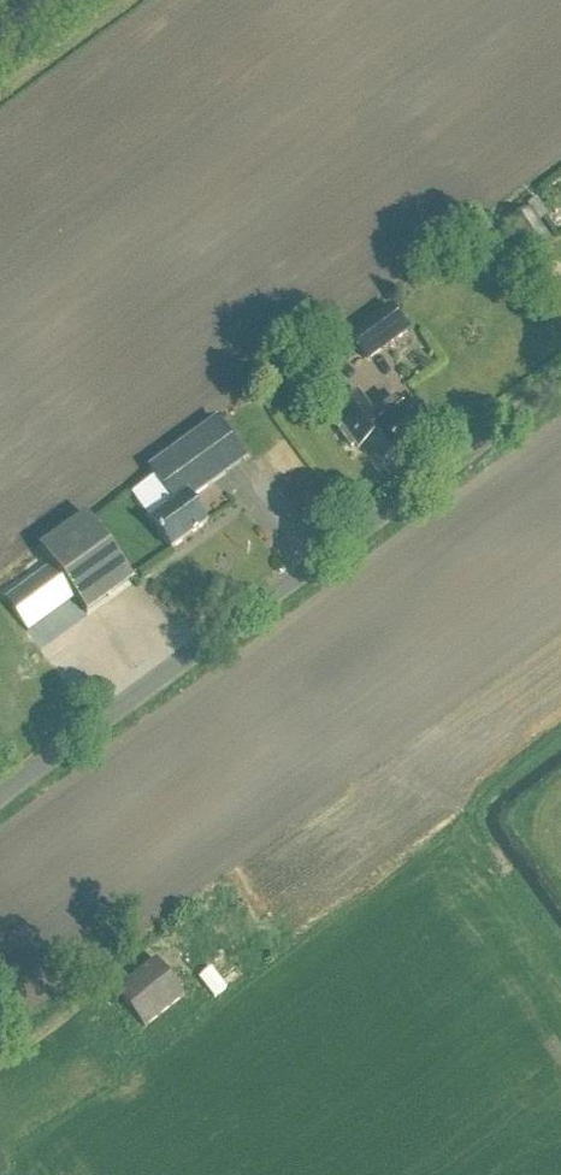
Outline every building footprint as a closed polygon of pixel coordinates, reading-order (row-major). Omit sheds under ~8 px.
[(388,308),(347,338),(366,365),(408,335),(388,308)] [(359,396),(331,415),(343,431),(339,434),(351,451),(355,448),(358,452),(366,446),(381,466),(399,453),(388,438),(410,422),(394,400),(373,415),(359,396)] [(207,527),(189,503),(244,463),(215,423),(149,472),(174,505),(149,524),(171,553),(207,527)] [(133,583),(85,517),(38,551),(86,617),(133,583)] [(214,1000),(278,953),(266,937),(233,961),(215,938),(184,961),(214,1000)] [(184,999),(155,963),(121,990),(126,995),(120,1000),(144,1031),(184,999)] [(14,1033),(0,1013),(0,1043),(14,1033)]
